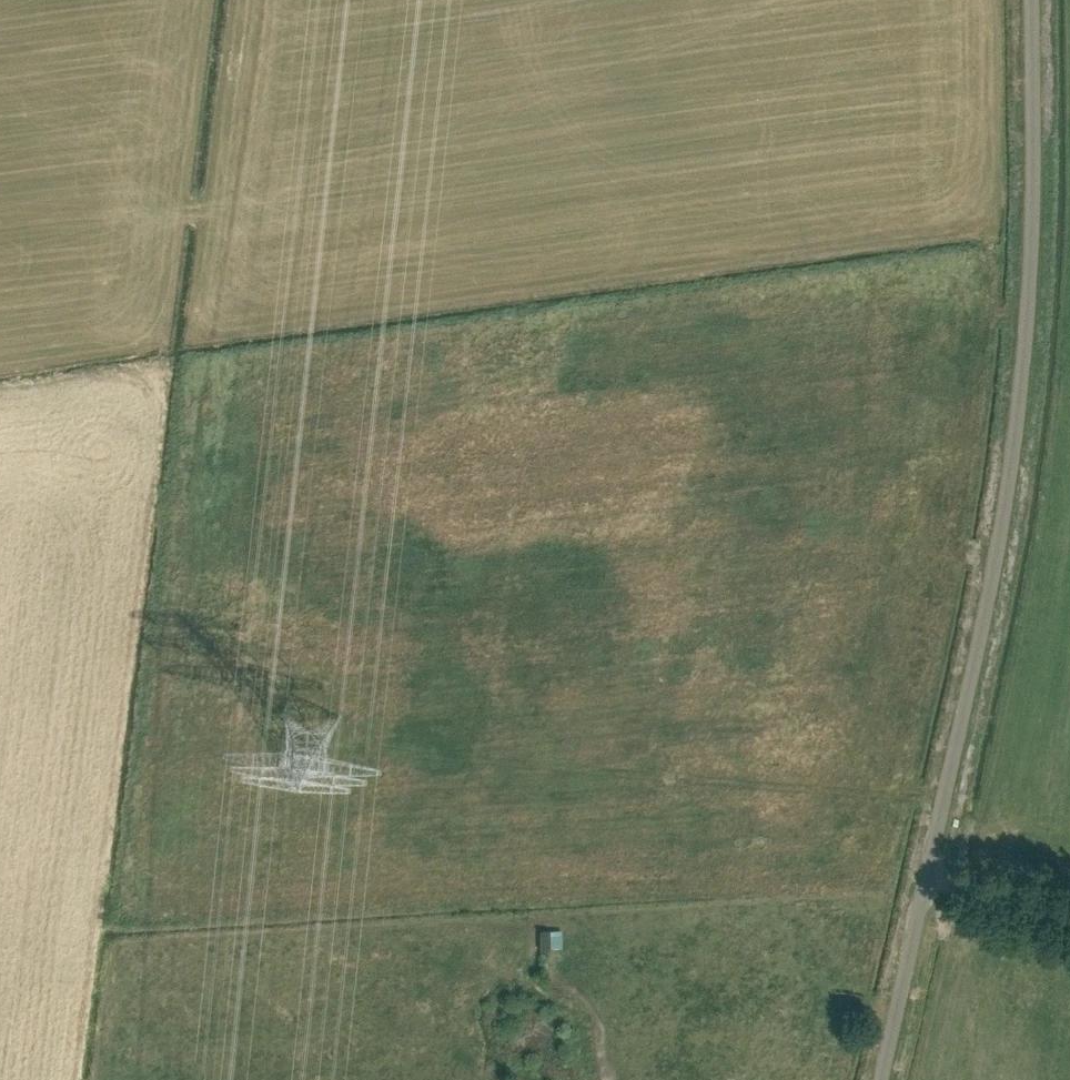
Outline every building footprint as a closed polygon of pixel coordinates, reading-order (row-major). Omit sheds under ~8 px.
[(552,930),(551,947),(566,949),(568,932),(552,930)] [(542,931),(542,951),(550,951),(550,931),(542,931)]
